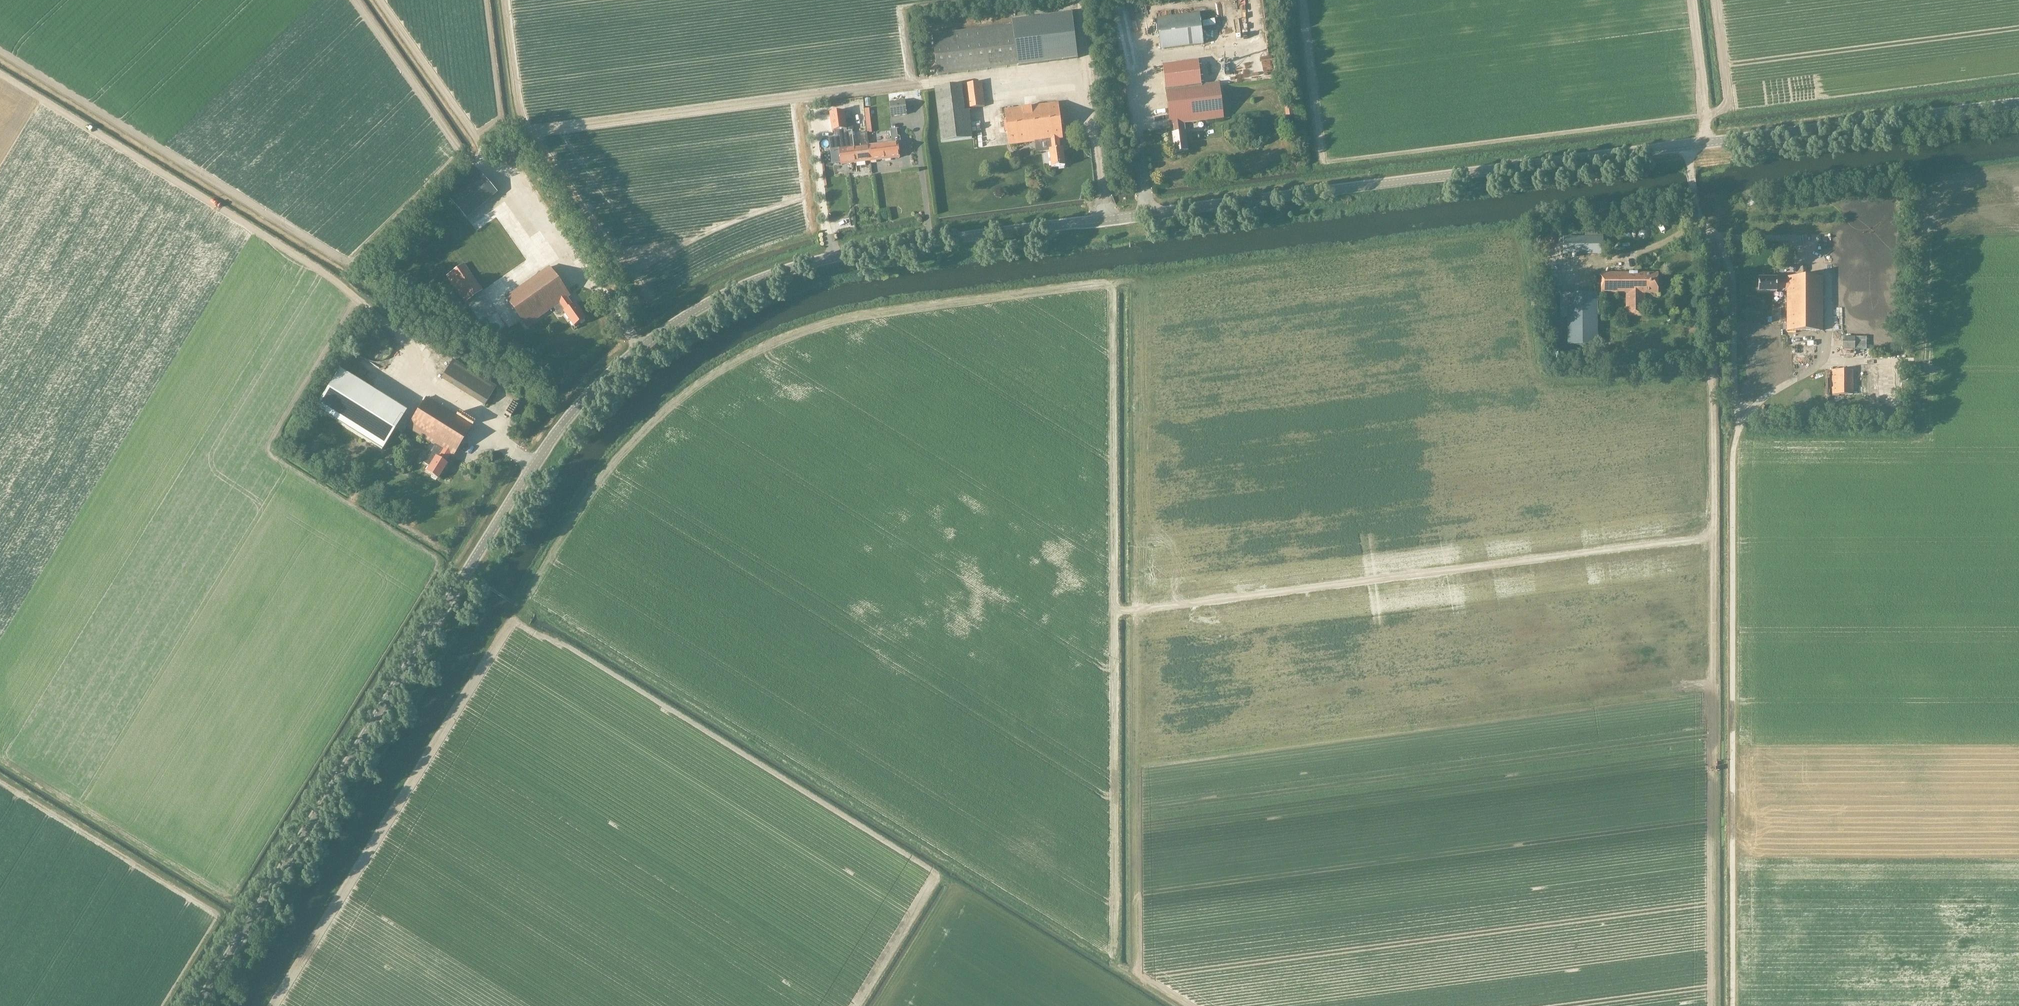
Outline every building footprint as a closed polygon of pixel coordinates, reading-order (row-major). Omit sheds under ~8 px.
[(1160,50),(1203,45),(1199,13),(1156,18),(1160,50)] [(1071,14),(1011,21),(1012,25),(1017,65),(1077,58),(1071,14)] [(932,35),(937,75),(1017,65),(1012,25),(932,35)] [(1182,123),(1223,118),(1218,83),(1201,85),(1198,61),(1162,65),(1166,93),(1170,125),(1173,124),(1174,134),(1172,134),(1174,153),(1187,151),(1186,142),(1191,141),(1190,132),(1183,133),(1182,123)] [(967,108),(984,106),(981,82),(934,88),(941,142),(971,138),(967,108)] [(889,102),(891,116),(907,114),(905,100),(889,102)] [(1051,168),(1064,166),(1062,148),(1060,148),(1059,139),(1062,138),(1057,103),(1004,110),(1009,145),(1048,140),(1051,168)] [(847,131),(846,128),(844,111),(830,112),(832,130),(834,130),(835,138),(837,140),(838,147),(839,148),(839,149),(838,149),(839,150),(832,151),(834,163),(841,162),(841,165),(842,165),(842,164),(856,163),(855,147),(854,148),(852,130),(847,131)] [(900,157),(896,129),(896,128),(889,129),(891,143),(883,144),(885,159),(899,157),(900,157)] [(871,161),(869,146),(867,133),(859,134),(861,147),(855,147),(856,163),(871,161)] [(871,161),(885,159),(883,144),(869,146),(871,161)] [(450,200),(466,218),(497,191),(481,173),(450,200)] [(1602,237),(1602,236),(1562,236),(1562,254),(1602,254),(1602,245),(1607,245),(1607,237),(1602,237)] [(464,302),(481,290),(462,264),(445,275),(464,302)] [(574,327),(585,319),(574,304),(572,305),(567,297),(569,296),(549,267),(505,297),(526,326),(559,303),(565,311),(564,312),(574,327)] [(1657,293),(1657,273),(1601,273),(1601,293),(1626,293),(1626,316),(1644,316),(1644,293),(1657,293)] [(1758,278),(1758,291),(1776,291),(1776,289),(1786,290),(1786,331),(1822,331),(1821,277),(1786,277),(1786,280),(1776,280),(1776,278),(1758,278)] [(1597,293),(1567,293),(1567,345),(1597,345),(1597,293)] [(1854,350),(1854,337),(1842,337),(1841,350),(1854,350)] [(452,359),(440,378),(483,406),(495,387),(452,359)] [(338,370),(314,409),(380,450),(404,412),(338,370)] [(1851,370),(1831,370),(1831,395),(1851,394),(1851,370)] [(452,456),(470,426),(425,398),(406,428),(434,445),(423,462),(429,466),(425,472),(436,479),(446,464),(444,463),(449,454),(452,456)]
